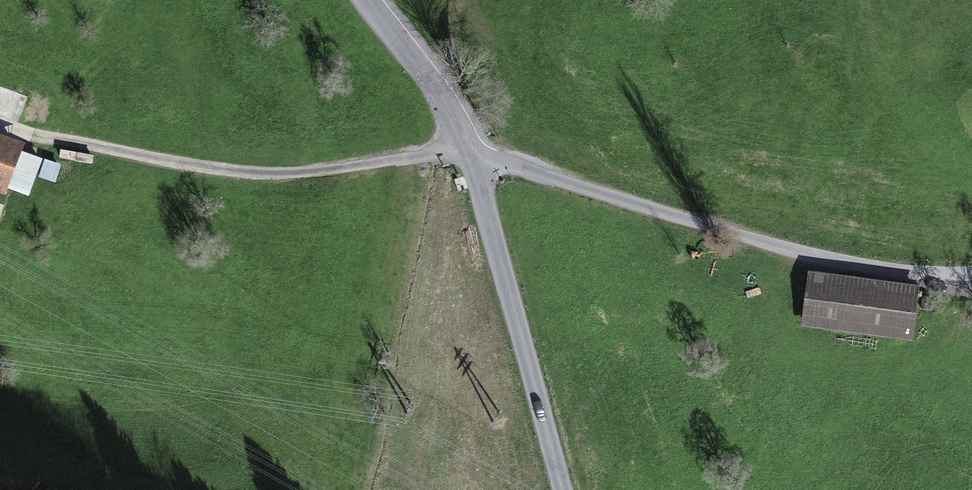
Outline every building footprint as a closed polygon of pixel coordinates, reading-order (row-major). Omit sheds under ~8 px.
[(0,132),(0,191),(7,194),(9,188),(30,196),(44,156),(23,149),(26,142),(0,132)] [(807,270),(802,327),(911,337),(915,295),(897,294),(898,278),(807,270)]
